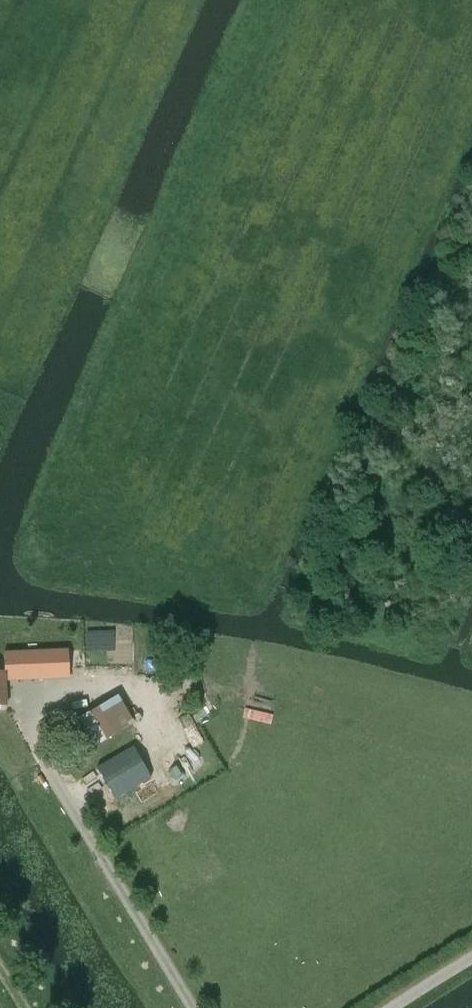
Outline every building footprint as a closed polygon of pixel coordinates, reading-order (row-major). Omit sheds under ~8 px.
[(95,746),(134,723),(117,696),(78,718),(95,746)] [(164,729),(105,763),(124,794),(182,760),(164,729)]
